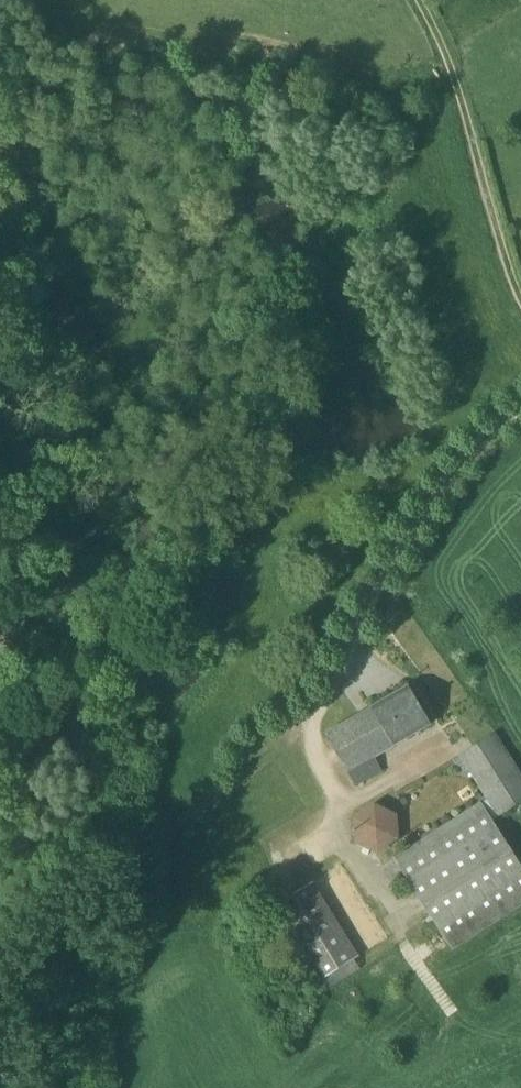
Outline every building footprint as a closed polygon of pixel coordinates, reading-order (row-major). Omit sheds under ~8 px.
[(409,685),(360,714),(326,733),(348,771),(355,785),(382,770),(375,756),(394,746),(394,745),(431,723),(409,685)] [(520,802),(520,776),(495,734),(461,755),(499,816),(520,802)] [(383,853),(403,816),(370,798),(349,835),(383,853)] [(453,947),(520,904),(520,863),(482,801),(395,855),(453,947)] [(361,967),(355,958),(309,884),(272,907),(319,982),(320,980),(326,989),(361,967)]
